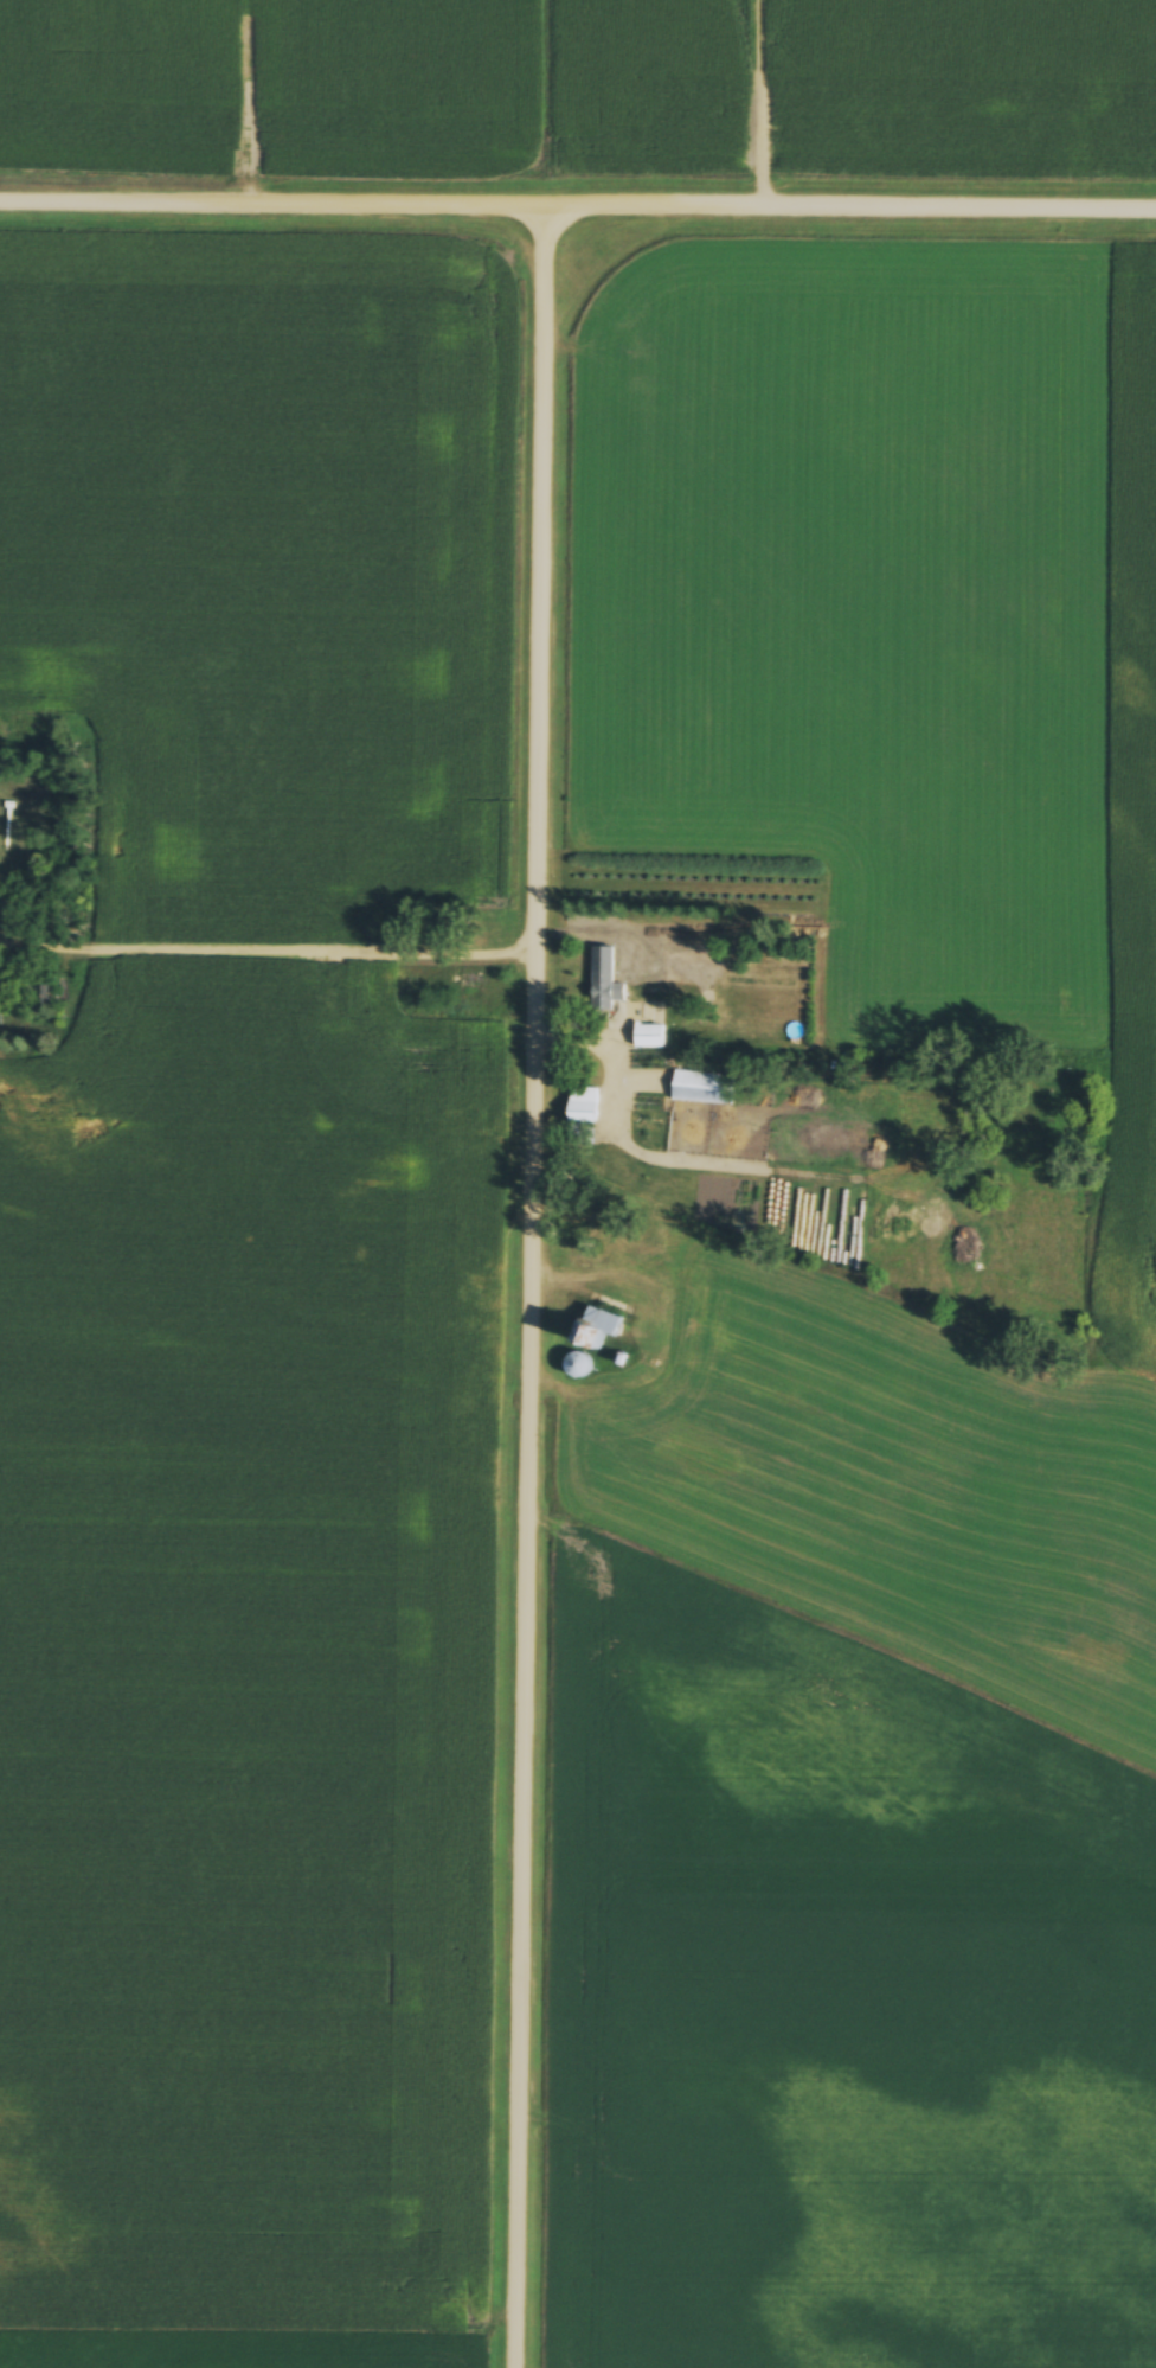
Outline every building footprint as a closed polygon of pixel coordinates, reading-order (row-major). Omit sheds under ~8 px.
[(627,987),(615,987),(615,976),(594,975),(592,1039),(626,1040),(627,987)] [(663,1051),(663,1029),(635,1029),(635,1051),(663,1051)] [(735,1079),(675,1073),(672,1104),(732,1109),(735,1079)] [(583,1352),(604,1352),(604,1339),(619,1339),(619,1314),(583,1314),(583,1352)]
